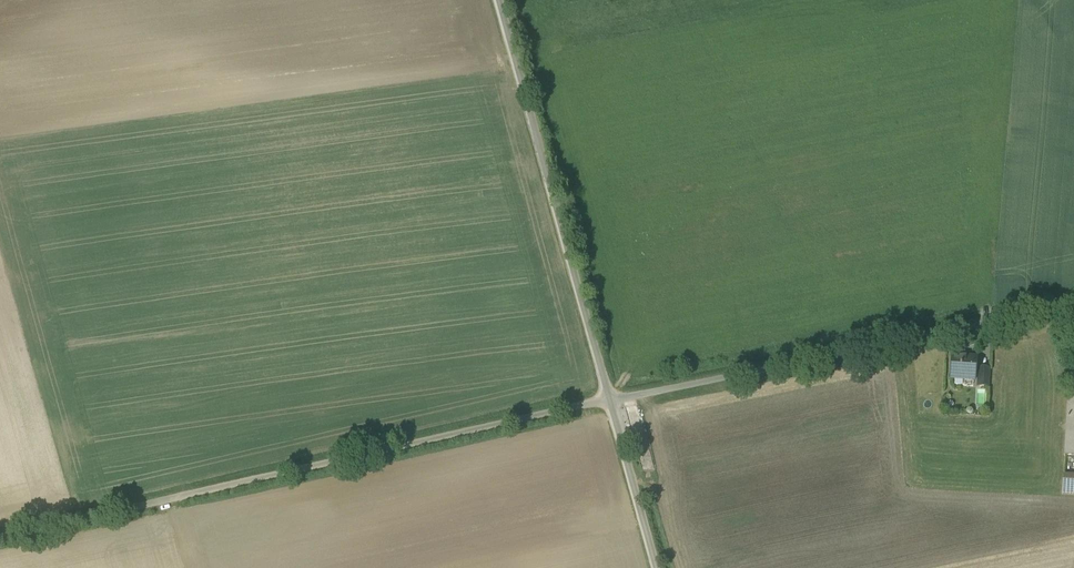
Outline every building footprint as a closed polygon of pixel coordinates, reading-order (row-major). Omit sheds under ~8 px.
[(976,358),(952,356),(951,377),(951,378),(951,377),(965,378),(964,379),(975,379),(976,358)] [(989,369),(979,368),(978,386),(988,387),(989,369)] [(1068,398),(1064,455),(1073,455),(1073,398),(1068,398)]
